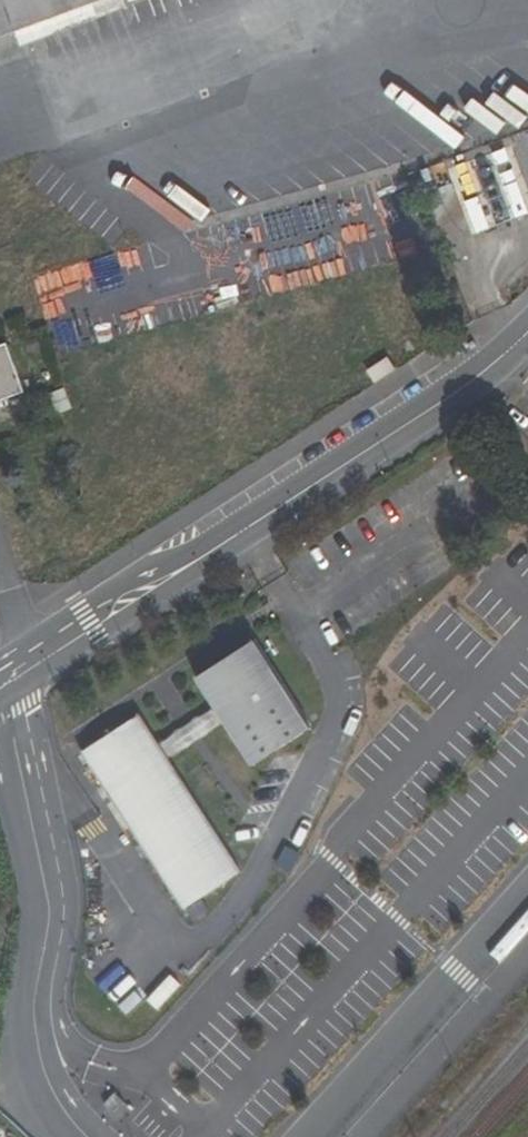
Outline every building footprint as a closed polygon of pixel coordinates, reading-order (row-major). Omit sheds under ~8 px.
[(102,0),(0,0),(0,37),(102,0)] [(0,347),(0,401),(24,392),(6,345),(0,347)] [(224,721),(253,766),(309,728),(253,641),(197,679),(216,707),(224,721)] [(158,745),(167,759),(224,721),(216,707),(158,745)] [(158,745),(139,716),(82,754),(183,909),(239,872),(167,759),(158,745)]
